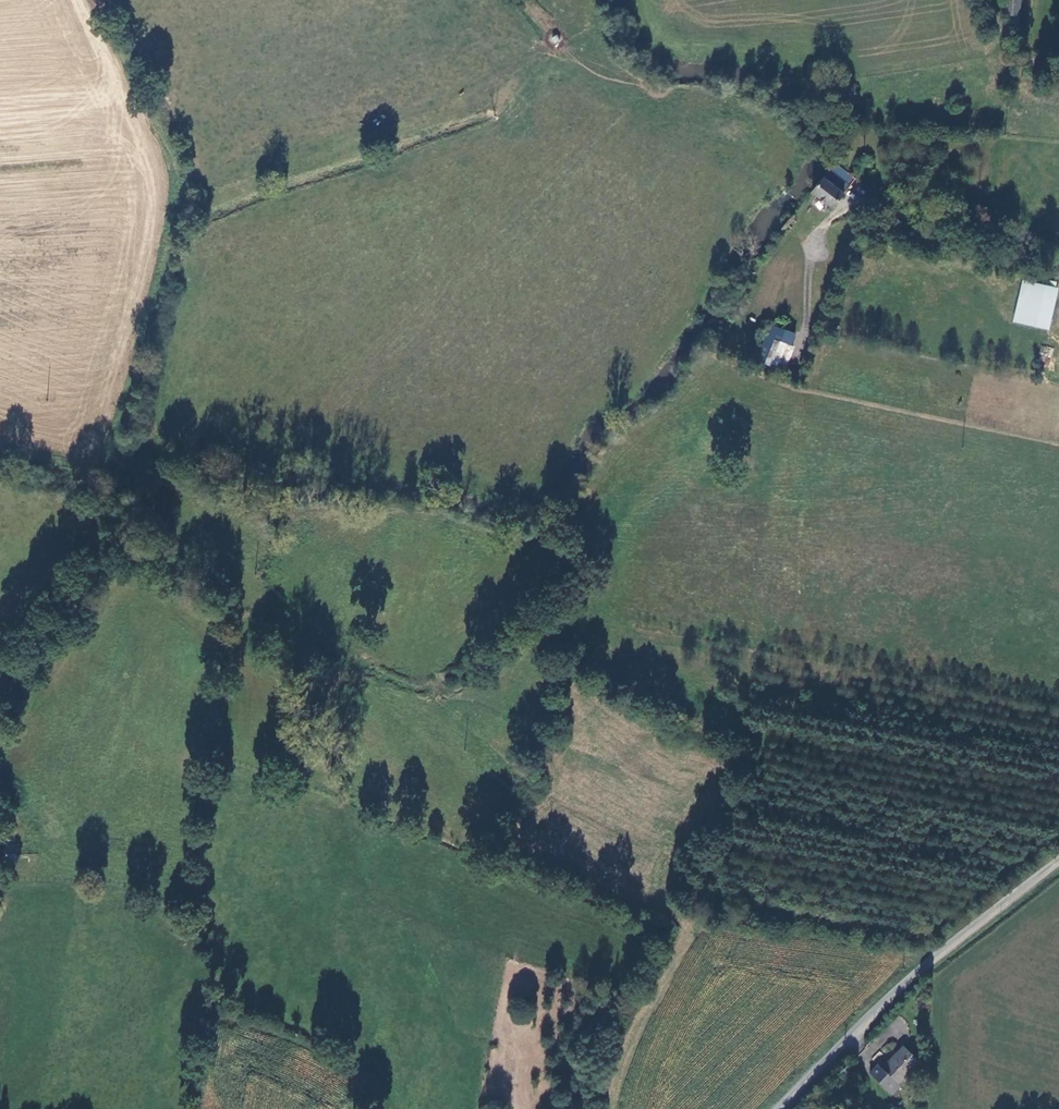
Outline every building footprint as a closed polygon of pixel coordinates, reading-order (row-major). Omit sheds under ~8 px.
[(1005,15),(1009,15),(1009,23),(1022,22),(1021,0),(1005,0),(1005,15)] [(833,209),(851,186),(830,169),(812,191),(833,209)] [(1050,333),(1058,297),(1058,292),(1028,285),(1018,325),(1050,333)] [(784,372),(794,347),(777,340),(767,365),(784,372)] [(1050,361),(1053,348),(1043,345),(1040,358),(1050,361)] [(5,835),(4,862),(16,863),(17,835),(5,835)] [(897,1081),(917,1060),(901,1045),(881,1067),(877,1063),(867,1074),(889,1094),(899,1083),(897,1081)]
